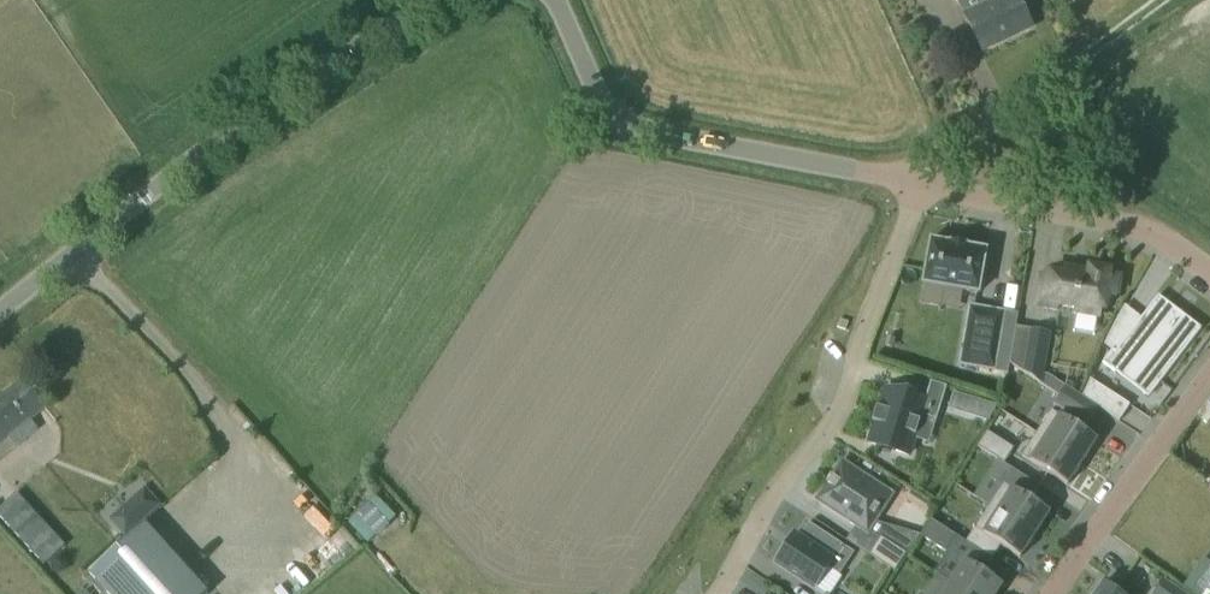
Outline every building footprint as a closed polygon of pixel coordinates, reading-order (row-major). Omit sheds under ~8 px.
[(1021,5),(1019,0),(994,0),(995,1),(965,16),(981,51),(1031,27),(1021,5)] [(931,241),(923,284),(978,294),(986,251),(965,247),(966,246),(952,243),(951,244),(931,241)] [(1042,276),(1038,300),(1045,301),(1044,308),(1058,310),(1059,303),(1075,306),(1074,313),(1100,318),(1101,309),(1106,309),(1109,295),(1117,296),(1120,277),(1109,275),(1110,271),(1089,267),(1088,272),(1065,268),(1063,275),(1050,272),(1049,277),(1042,276)] [(1114,370),(1123,359),(1156,385),(1200,328),(1158,295),(1115,351),(1112,349),(1102,361),(1114,370)] [(970,307),(960,364),(994,370),(1004,313),(970,307)] [(1047,375),(1045,385),(1060,395),(1066,386),(1051,376),(1047,375)] [(1090,379),(1082,397),(1090,402),(1100,386),(1090,379)] [(17,446),(15,444),(34,429),(26,419),(43,406),(23,381),(0,400),(0,460),(17,446)] [(875,422),(869,441),(909,454),(922,416),(936,420),(947,387),(931,382),(925,402),(886,390),(885,393),(883,393),(879,404),(881,405),(880,409),(878,408),(874,422),(875,422)] [(1060,395),(1054,405),(1086,426),(1098,407),(1090,402),(1082,397),(1066,386),(1060,395)] [(1100,386),(1090,402),(1098,407),(1120,421),(1130,405),(1100,386)] [(973,399),(968,415),(988,422),(996,406),(973,399)] [(1097,440),(1051,410),(1036,433),(1082,463),(1097,440)] [(1014,449),(987,432),(978,447),(1004,464),(1014,449)] [(1082,463),(1036,433),(1022,456),(1067,485),(1082,463)] [(842,462),(817,500),(868,532),(892,494),(842,462)] [(1049,513),(1030,500),(1039,486),(1013,469),(1004,483),(989,506),(1035,535),(1049,513)] [(143,486),(108,517),(124,535),(159,504),(143,486)] [(989,506),(965,542),(992,559),(1001,545),(1020,558),(1035,535),(989,506)] [(931,519),(920,535),(946,552),(956,536),(931,519)] [(89,573),(108,593),(207,593),(144,524),(89,573)] [(841,577),(856,554),(810,524),(800,539),(796,536),(777,565),(815,590),(829,569),(841,577)] [(880,537),(869,555),(895,572),(907,554),(880,537)] [(1146,587),(1157,572),(1140,560),(1129,575),(1146,587)] [(965,561),(950,583),(966,593),(996,593),(1002,585),(965,561)] [(1157,593),(1185,593),(1167,581),(1157,593)] [(943,593),(966,593),(950,583),(943,593)] [(1096,593),(1119,593),(1103,583),(1096,593)]
